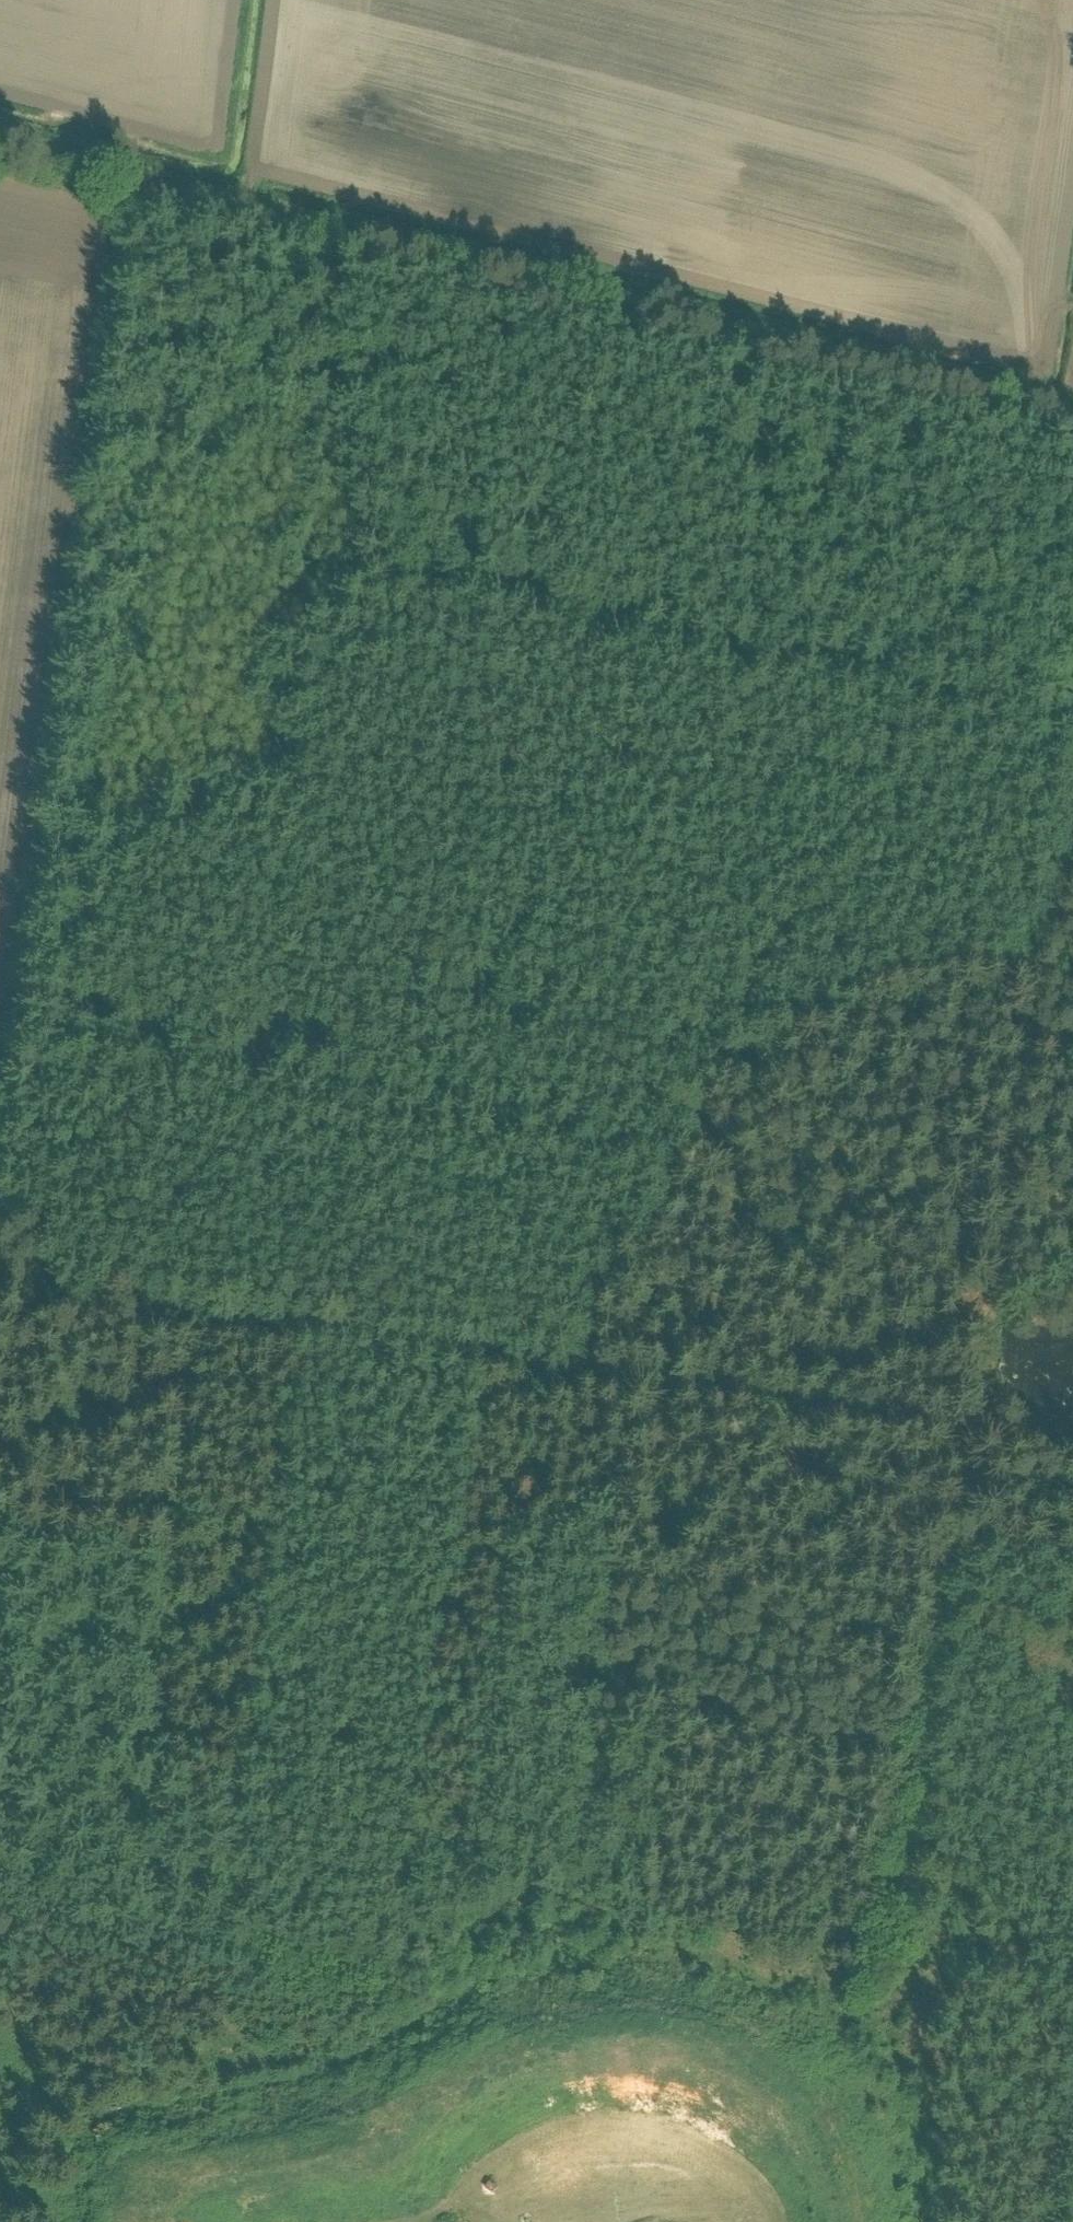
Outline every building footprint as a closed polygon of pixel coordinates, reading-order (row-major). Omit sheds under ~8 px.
[(484,2170),(474,2164),(470,2172),(480,2177),(484,2170)]
